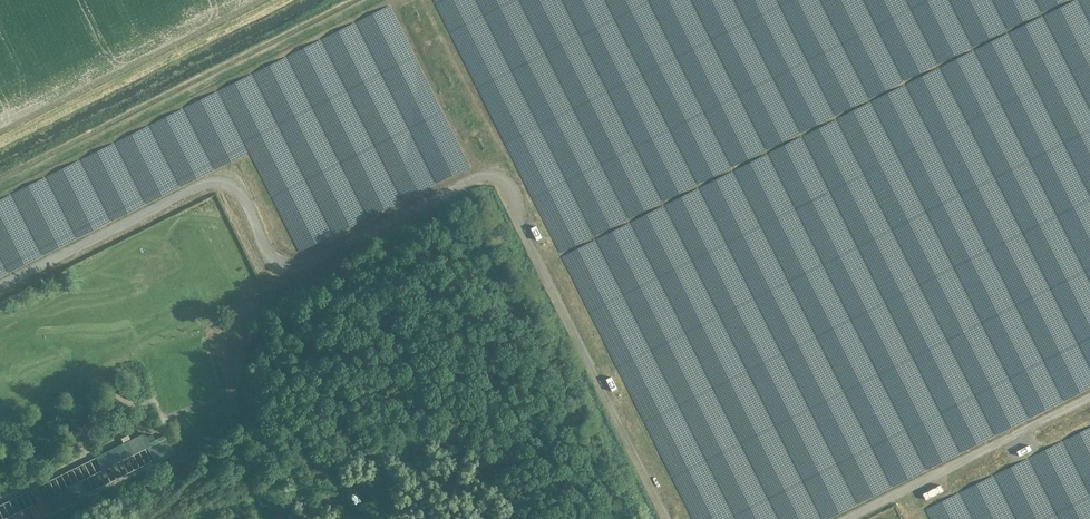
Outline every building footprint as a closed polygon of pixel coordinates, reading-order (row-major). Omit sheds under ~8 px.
[(174,453),(165,435),(155,440),(152,434),(146,437),(144,433),(0,504),(0,518),(4,518),(28,507),(34,518),(36,518),(78,498),(78,499),(81,498),(80,497),(157,459),(161,467),(167,464),(164,458),(174,453)] [(923,494),(926,500),(943,491),(940,485),(923,494)]
